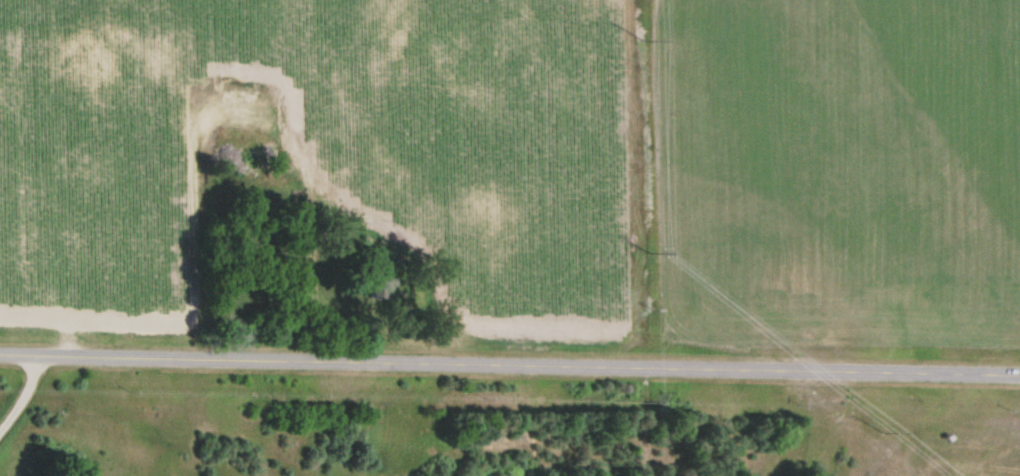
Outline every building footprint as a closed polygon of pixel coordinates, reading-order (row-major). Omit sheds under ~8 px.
[(221,160),(221,171),(258,171),(258,147),(229,147),(229,160),(221,160)]
